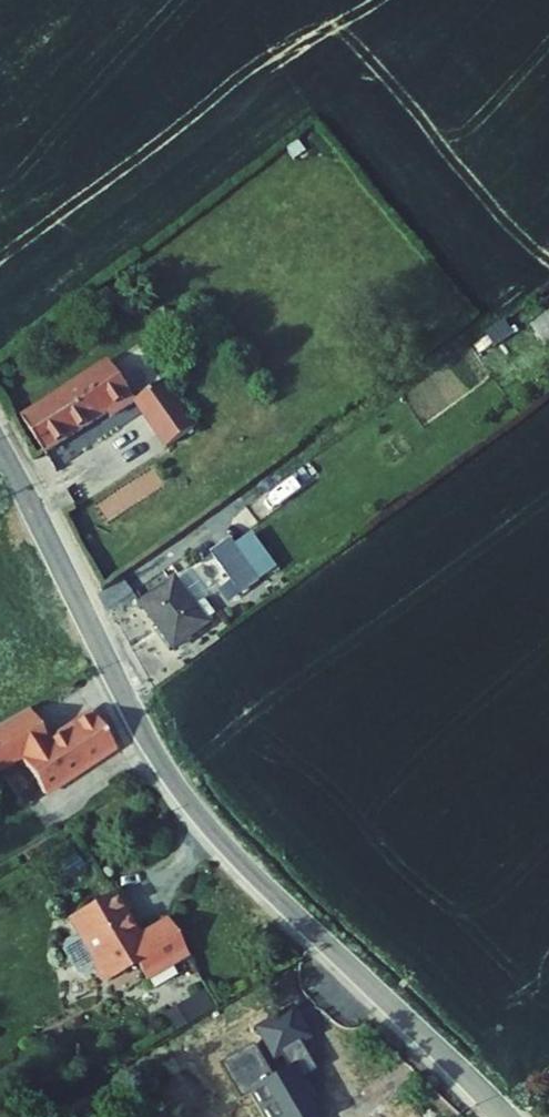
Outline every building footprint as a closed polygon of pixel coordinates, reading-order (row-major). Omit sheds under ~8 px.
[(106,361),(18,421),(42,456),(103,414),(106,419),(132,401),(162,446),(192,426),(160,380),(132,399),(106,361)] [(212,549),(192,562),(222,605),(242,590),(212,549)] [(157,588),(131,606),(164,652),(194,626),(183,611),(177,615),(157,588)] [(0,723),(0,770),(17,759),(43,796),(112,749),(87,713),(43,743),(22,711),(0,723)] [(132,940),(106,895),(62,921),(86,963),(92,964),(87,972),(94,983),(98,986),(130,967),(141,960),(147,970),(156,965),(160,971),(182,960),(161,923),(132,940)] [(140,984),(160,971),(156,965),(147,970),(141,960),(130,967),(140,984)] [(177,1004),(187,1023),(217,1006),(207,988),(177,1004)] [(235,1083),(271,1116),(331,1116),(336,1112),(267,1050),(235,1083)]
